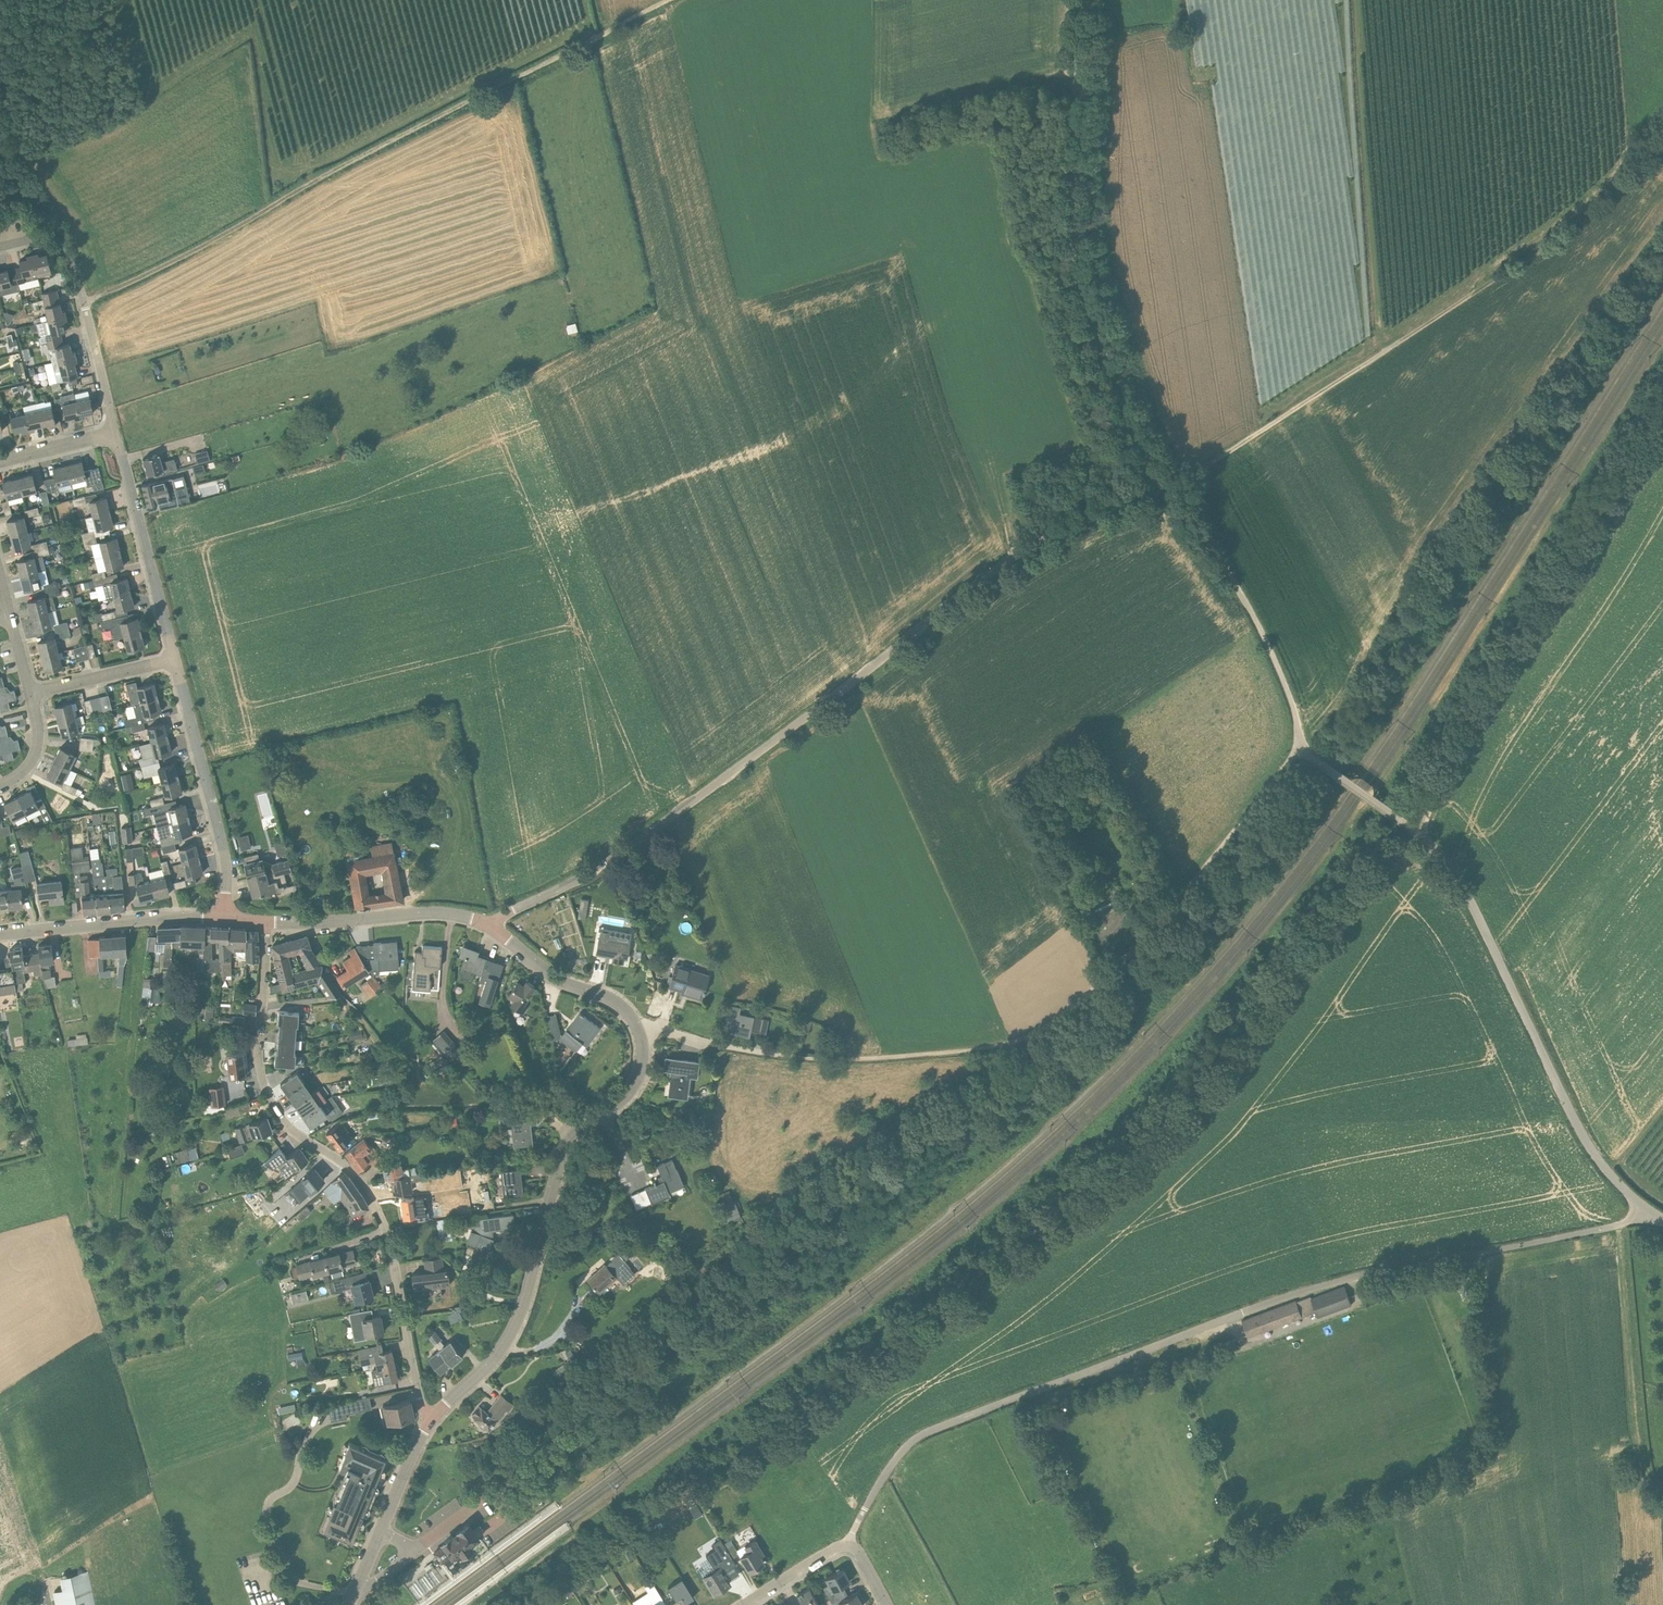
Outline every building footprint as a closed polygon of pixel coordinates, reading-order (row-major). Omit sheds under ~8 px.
[(38,254),(32,255),(38,277),(52,274),(47,254),(39,256),(38,254)] [(38,277),(32,255),(27,257),(27,259),(19,261),(21,268),(14,269),(20,291),(24,290),(22,283),(38,279),(38,277)] [(14,285),(16,292),(20,291),(14,269),(0,273),(0,272),(0,288),(14,285)] [(44,301),(58,297),(57,290),(42,294),(44,301)] [(62,311),(58,297),(44,301),(45,304),(49,321),(66,316),(65,311),(62,311)] [(39,306),(45,304),(44,301),(33,303),(35,311),(40,310),(39,306)] [(68,322),(66,316),(49,321),(36,324),(39,337),(37,337),(38,340),(35,341),(36,345),(47,342),(62,339),(60,333),(67,331),(65,323),(68,322)] [(63,346),(62,339),(47,342),(49,349),(52,363),(76,357),(75,351),(72,352),(70,344),(63,346)] [(57,383),(60,382),(61,387),(66,385),(67,386),(78,384),(77,379),(78,378),(75,363),(77,363),(76,357),(52,363),(57,383)] [(81,419),(75,397),(74,393),(59,396),(60,398),(55,400),(57,408),(63,407),(66,420),(74,418),(75,420),(81,419)] [(75,397),(81,419),(87,417),(86,415),(94,413),(89,394),(75,397)] [(51,403),(38,407),(42,425),(50,424),(50,426),(57,425),(51,403)] [(25,414),(29,432),(35,430),(34,427),(42,425),(38,407),(37,404),(23,408),(24,411),(25,414)] [(29,432),(25,414),(24,411),(10,414),(14,432),(22,430),(23,433),(29,432)] [(197,465),(210,461),(207,450),(194,454),(197,465)] [(161,462),(159,454),(143,459),(148,475),(155,473),(156,477),(178,471),(174,458),(161,462)] [(84,471),(82,462),(68,465),(69,472),(72,482),(86,479),(88,487),(93,486),(94,491),(104,488),(99,468),(84,471)] [(72,482),(69,472),(68,465),(54,469),(56,477),(44,480),(47,493),(55,491),(54,487),(72,482)] [(203,465),(193,468),(194,473),(204,471),(203,465)] [(18,478),(22,495),(37,491),(32,474),(18,478)] [(22,495),(18,478),(3,482),(8,499),(22,495)] [(152,483),(142,485),(148,507),(158,504),(157,504),(159,503),(160,510),(179,505),(172,478),(152,483)] [(50,504),(47,491),(40,493),(43,506),(50,504)] [(74,506),(86,503),(85,497),(72,500),(74,506)] [(93,516),(110,512),(107,498),(90,502),(93,516)] [(6,516),(12,514),(9,501),(2,502),(6,516)] [(26,517),(39,514),(37,507),(24,511),(26,517)] [(114,526),(110,512),(93,516),(97,530),(114,526)] [(42,515),(44,523),(50,522),(48,514),(42,515)] [(7,522),(11,536),(28,532),(24,517),(7,522)] [(81,534),(83,540),(95,537),(94,531),(81,534)] [(28,532),(11,536),(15,550),(31,546),(28,532)] [(59,537),(61,545),(67,543),(65,535),(59,537)] [(95,537),(83,540),(84,547),(97,543),(95,537)] [(104,557),(121,552),(117,538),(100,542),(104,557)] [(35,551),(48,548),(46,541),(33,545),(35,551)] [(48,548),(35,551),(36,557),(17,562),(21,576),(38,572),(42,571),(39,557),(50,554),(49,553),(48,548)] [(124,566),(121,552),(104,557),(107,571),(124,566)] [(93,580),(106,577),(105,571),(92,574),(93,580)] [(42,586),(38,572),(21,576),(25,591),(42,586)] [(106,577),(93,580),(95,587),(102,585),(106,599),(114,597),(131,592),(127,578),(119,581),(117,574),(106,577)] [(90,588),(95,587),(93,580),(88,582),(84,583),(86,589),(90,588)] [(45,591),(58,588),(56,581),(43,585),(45,591)] [(58,588),(45,591),(46,598),(60,594),(58,588)] [(135,606),(131,592),(114,597),(118,611),(135,606)] [(45,598),(28,602),(31,616),(48,612),(45,598)] [(115,611),(102,615),(104,621),(117,618),(115,611)] [(52,626),(48,612),(31,616),(35,631),(52,626)] [(104,621),(102,615),(102,613),(92,616),(94,623),(101,621),(104,621)] [(124,637),(141,633),(138,619),(129,621),(127,615),(117,618),(104,621),(101,621),(102,627),(111,629),(114,640),(124,637)] [(56,631),(69,628),(67,622),(54,625),(56,631)] [(71,635),(69,628),(56,631),(57,638),(71,635)] [(141,633),(124,637),(128,651),(145,647),(141,633)] [(59,652),(55,638),(38,642),(42,657),(59,652)] [(92,644),(86,645),(89,659),(96,657),(92,644)] [(89,659),(86,645),(80,647),(83,660),(89,659)] [(77,662),(83,660),(80,647),(74,649),(75,656),(77,662)] [(59,652),(42,657),(46,671),(63,667),(59,652)] [(133,704),(141,702),(158,697),(154,684),(137,688),(136,683),(126,685),(132,704),(133,704)] [(4,685),(0,686),(0,706),(2,712),(10,710),(8,702),(17,699),(15,691),(6,693),(4,685)] [(103,710),(110,708),(106,695),(99,697),(103,710)] [(91,699),(95,712),(103,710),(99,697),(91,699)] [(158,697),(141,702),(133,704),(133,705),(130,706),(134,718),(124,721),(125,727),(144,723),(142,717),(162,711),(158,697)] [(88,714),(95,712),(91,699),(85,701),(88,714)] [(55,707),(59,722),(76,717),(72,703),(55,707)] [(76,717),(59,722),(62,736),(79,732),(76,717)] [(145,729),(144,723),(125,727),(127,734),(133,732),(145,729)] [(148,728),(151,742),(168,738),(165,724),(148,728)] [(0,744),(0,754),(3,753),(5,762),(14,759),(12,751),(20,749),(18,740),(10,742),(8,734),(0,736),(0,742),(0,744)] [(168,738),(151,742),(155,756),(172,752),(168,738)] [(60,748),(54,761),(70,769),(76,756),(60,748)] [(140,760),(141,766),(154,763),(152,757),(140,760)] [(70,769),(54,761),(47,775),(63,782),(70,769)] [(159,762),(154,763),(141,766),(144,777),(159,773),(162,783),(179,778),(175,764),(161,768),(159,762)] [(79,775),(75,783),(81,786),(85,777),(79,775)] [(124,792),(133,790),(130,778),(121,780),(124,792)] [(183,792),(179,778),(162,783),(165,797),(183,792)] [(78,796),(80,791),(77,790),(77,789),(65,783),(62,789),(78,796)] [(18,797),(26,814),(29,820),(41,813),(46,822),(53,821),(42,800),(36,802),(31,791),(18,797)] [(26,814),(18,797),(5,804),(13,820),(26,814)] [(151,807),(164,803),(163,797),(150,800),(151,807)] [(166,810),(164,803),(151,807),(153,813),(166,810)] [(172,823),(189,818),(186,804),(169,809),(172,823)] [(145,815),(153,813),(151,807),(143,809),(145,815)] [(230,814),(235,821),(240,816),(236,810),(230,814)] [(388,812),(392,826),(400,824),(397,810),(388,812)] [(382,814),(377,815),(380,829),(385,827),(382,814)] [(193,833),(189,818),(172,823),(156,827),(160,841),(162,847),(175,844),(180,842),(181,840),(180,836),(193,833)] [(3,827),(5,835),(11,834),(10,825),(3,827)] [(123,843),(125,843),(132,842),(131,827),(122,828),(123,843)] [(17,838),(24,836),(22,829),(15,831),(17,838)] [(238,837),(242,850),(254,846),(249,833),(238,837)] [(278,856),(287,854),(284,841),(274,843),(278,856)] [(348,862),(365,859),(363,850),(362,850),(360,842),(344,845),(348,862)] [(372,858),(393,854),(391,842),(370,846),(372,858)] [(177,850),(175,844),(162,847),(163,854),(177,850)] [(179,849),(183,863),(200,859),(196,845),(179,849)] [(95,894),(89,894),(88,880),(88,875),(80,876),(79,872),(90,871),(88,856),(83,857),(82,847),(70,848),(71,858),(72,872),(75,897),(82,896),(84,913),(97,911),(95,894)] [(141,854),(140,848),(132,849),(132,848),(126,849),(127,862),(134,861),(133,855),(141,854)] [(21,866),(31,863),(28,851),(18,853),(21,866)] [(243,857),(249,880),(292,870),(289,859),(273,864),(263,860),(262,858),(259,859),(258,854),(243,857)] [(365,859),(348,862),(355,896),(357,909),(369,907),(363,873),(383,869),(388,891),(381,893),(383,905),(402,901),(400,888),(393,854),(372,858),(365,859)] [(109,890),(108,884),(107,877),(107,876),(104,876),(102,862),(101,863),(100,858),(91,860),(93,876),(95,892),(95,894),(97,911),(111,910),(110,892),(109,893),(109,890)] [(200,859),(183,863),(187,879),(174,883),(176,889),(197,883),(195,875),(203,873),(200,859)] [(164,875),(170,873),(167,861),(160,862),(164,875)] [(34,874),(31,863),(21,866),(20,866),(21,869),(26,882),(36,879),(34,874)] [(12,890),(7,890),(9,908),(23,906),(22,896),(29,895),(25,882),(26,882),(21,869),(20,866),(11,869),(15,884),(11,884),(12,890)] [(292,870),(249,880),(253,896),(284,888),(286,893),(297,890),(296,884),(288,886),(284,873),(292,871),(292,870)] [(64,902),(62,882),(60,872),(34,874),(36,879),(38,885),(39,895),(49,894),(50,904),(64,902)] [(125,908),(123,889),(122,875),(113,876),(107,877),(108,884),(109,890),(109,893),(110,892),(111,910),(125,908)] [(165,877),(151,881),(155,898),(169,894),(165,877)] [(143,883),(142,878),(134,879),(135,884),(135,885),(137,885),(141,902),(155,898),(151,881),(143,883)] [(7,890),(0,891),(0,909),(9,908),(7,890)] [(582,897),(580,917),(588,918),(590,898),(582,897)] [(204,958),(204,953),(206,927),(180,926),(172,927),(172,947),(180,948),(180,945),(198,946),(198,953),(199,953),(203,953),(203,958),(204,958)] [(172,947),(172,927),(158,928),(158,940),(158,942),(165,942),(164,966),(172,966),(172,947)] [(213,959),(212,939),(212,928),(206,927),(204,953),(204,958),(204,960),(203,971),(213,971),(221,971),(220,958),(213,959)] [(229,928),(212,928),(212,939),(219,939),(220,958),(232,958),(232,956),(232,949),(229,928)] [(246,929),(229,928),(232,949),(232,956),(236,956),(242,959),(247,959),(247,949),(246,932),(246,929)] [(247,932),(246,932),(247,949),(247,959),(247,961),(259,961),(257,931),(247,932)] [(617,939),(618,935),(601,932),(600,938),(600,937),(597,954),(613,957),(613,961),(624,963),(624,959),(627,959),(630,942),(617,939)] [(127,954),(126,935),(99,937),(99,939),(89,940),(90,957),(98,956),(102,956),(119,955),(127,954)] [(272,947),(274,958),(288,955),(292,971),(298,970),(297,966),(299,965),(295,953),(299,952),(302,955),(300,957),(304,962),(303,963),(307,968),(320,960),(309,945),(307,936),(272,947)] [(156,950),(156,937),(148,937),(147,950),(156,950)] [(43,974),(43,978),(45,988),(56,986),(54,976),(51,977),(49,964),(47,964),(47,962),(54,961),(52,943),(39,945),(40,954),(43,974)] [(382,946),(382,943),(374,944),(375,958),(365,959),(369,970),(373,974),(388,973),(388,974),(399,974),(398,969),(396,945),(382,946)] [(439,990),(442,948),(423,946),(423,952),(415,952),(413,988),(439,990)] [(24,990),(23,981),(25,981),(24,972),(33,970),(34,975),(43,974),(40,954),(24,956),(23,947),(10,950),(13,968),(15,983),(16,991),(24,990)] [(343,986),(369,970),(355,948),(350,952),(352,956),(343,962),(348,969),(337,976),(343,986)] [(482,974),(487,960),(477,956),(478,953),(464,948),(461,957),(466,958),(461,973),(462,973),(461,978),(471,982),(474,972),(481,974),(482,974)] [(204,960),(204,958),(203,958),(203,953),(199,953),(198,958),(197,958),(196,971),(203,971),(204,960)] [(127,954),(119,955),(119,957),(115,957),(115,965),(118,965),(117,978),(115,978),(114,984),(117,984),(117,986),(122,986),(124,965),(127,958),(127,954)] [(281,983),(277,987),(278,991),(295,986),(296,986),(292,971),(288,955),(274,958),(281,983)] [(103,971),(102,956),(98,956),(99,977),(110,976),(115,975),(115,970),(103,971)] [(220,958),(221,971),(221,975),(232,975),(232,958),(220,958)] [(497,980),(502,965),(487,960),(482,974),(481,974),(479,981),(486,984),(480,1001),(489,1004),(497,980)] [(292,971),(296,986),(316,981),(327,997),(343,995),(340,990),(322,963),(307,968),(298,970),(292,971)] [(704,993),(705,990),(704,990),(708,976),(676,965),(669,985),(691,992),(689,995),(701,999),(703,993),(704,993)] [(15,983),(13,968),(0,970),(0,995),(16,992),(16,991),(15,983)] [(372,998),(384,989),(372,975),(361,985),(372,998)] [(523,1005),(535,987),(527,982),(524,987),(517,983),(509,995),(516,1000),(511,1006),(523,1014),(527,1007),(523,1005)] [(159,989),(143,987),(142,1000),(157,1002),(159,989)] [(255,1015),(256,1004),(243,1004),(242,1013),(255,1015)] [(760,1031),(763,1020),(739,1014),(741,1007),(730,1005),(725,1030),(749,1036),(751,1029),(760,1031)] [(280,1024),(297,1025),(298,1025),(299,1013),(279,1011),(278,1024),(280,1024)] [(580,1041),(593,1023),(581,1013),(580,1015),(575,1021),(575,1022),(568,1032),(567,1031),(562,1037),(561,1039),(576,1051),(582,1043),(580,1041)] [(561,1039),(562,1037),(556,1015),(547,1017),(553,1040),(561,1039)] [(244,1025),(245,1018),(233,1017),(232,1024),(244,1025)] [(808,1033),(811,1023),(801,1019),(797,1029),(808,1033)] [(279,1037),(296,1038),(297,1025),(280,1024),(279,1037)] [(352,1039),(365,1035),(363,1028),(350,1031),(352,1039)] [(450,1060),(461,1051),(443,1031),(433,1041),(450,1060)] [(68,1046),(88,1043),(87,1037),(86,1034),(76,1035),(76,1039),(67,1040),(68,1046)] [(294,1053),(296,1038),(279,1037),(277,1051),(277,1052),(294,1053)] [(243,1054),(247,1053),(245,1042),(231,1044),(233,1053),(227,1054),(228,1060),(226,1061),(225,1062),(224,1063),(223,1064),(223,1066),(223,1067),(224,1068),(225,1070),(226,1070),(228,1071),(229,1071),(230,1078),(246,1076),(246,1074),(248,1074),(247,1067),(245,1067),(243,1054)] [(277,1052),(277,1051),(276,1051),(275,1064),(295,1065),(296,1053),(294,1053),(277,1052)] [(363,1064),(367,1063),(377,1061),(375,1052),(361,1055),(363,1064)] [(696,1076),(698,1062),(666,1058),(665,1069),(673,1070),(673,1077),(671,1076),(669,1095),(686,1097),(689,1075),(696,1076)] [(288,1094),(289,1093),(303,1083),(304,1082),(297,1072),(281,1084),(288,1094)] [(297,1104),(311,1094),(303,1083),(289,1093),(297,1104)] [(205,1115),(225,1109),(223,1105),(225,1105),(222,1086),(211,1088),(213,1103),(203,1105),(205,1115)] [(319,1105),(311,1094),(297,1104),(305,1115),(319,1105)] [(339,1107),(332,1096),(319,1105),(305,1115),(304,1116),(311,1126),(327,1115),(328,1115),(339,1107)] [(251,1108),(249,1102),(238,1105),(240,1112),(251,1108)] [(240,1114),(240,1112),(238,1105),(224,1109),(226,1118),(240,1114)] [(533,1144),(530,1123),(537,1123),(536,1113),(501,1117),(502,1127),(512,1126),(513,1141),(522,1140),(523,1145),(533,1144)] [(241,1142),(272,1131),(267,1117),(236,1128),(241,1142)] [(448,1119),(448,1127),(458,1127),(457,1118),(450,1118),(448,1119)] [(339,1149),(353,1138),(341,1122),(327,1133),(339,1149)] [(371,1148),(364,1139),(346,1153),(359,1170),(370,1161),(374,1165),(382,1159),(379,1154),(373,1146),(371,1148)] [(230,1158),(245,1153),(242,1145),(227,1151),(230,1158)] [(199,1157),(196,1147),(187,1149),(188,1151),(182,1153),(182,1151),(177,1152),(178,1159),(176,1159),(177,1163),(199,1157)] [(300,1148),(286,1157),(281,1149),(263,1161),(273,1167),(277,1164),(286,1176),(308,1159),(300,1148)] [(655,1185),(648,1188),(631,1195),(637,1209),(671,1195),(669,1190),(677,1186),(683,1184),(678,1172),(672,1160),(664,1164),(663,1162),(657,1165),(663,1178),(654,1181),(655,1185)] [(385,1180),(390,1179),(403,1177),(400,1161),(382,1164),(385,1180)] [(306,1196),(325,1179),(315,1168),(303,1178),(308,1184),(304,1188),(299,1182),(296,1185),(301,1191),(294,1197),(298,1201),(290,1208),(295,1214),(310,1201),(306,1196)] [(504,1196),(520,1195),(519,1178),(522,1178),(521,1169),(501,1171),(504,1196)] [(349,1177),(345,1172),(334,1180),(324,1189),(334,1203),(342,1196),(347,1202),(353,1215),(369,1207),(362,1195),(349,1177)] [(403,1177),(390,1179),(393,1195),(413,1191),(411,1182),(423,1180),(421,1173),(410,1175),(403,1177)] [(417,1221),(430,1219),(427,1196),(401,1200),(404,1217),(408,1216),(409,1222),(417,1221)] [(301,1220),(311,1211),(306,1205),(296,1214),(301,1220)] [(270,1235),(287,1221),(278,1211),(262,1225),(270,1235)] [(493,1234),(492,1230),(514,1227),(513,1215),(481,1219),(481,1222),(475,1222),(472,1231),(471,1230),(467,1241),(478,1245),(475,1252),(486,1257),(493,1240),(491,1239),(492,1236),(493,1234)] [(439,1236),(452,1234),(451,1224),(438,1226),(439,1236)] [(642,1238),(649,1235),(645,1225),(637,1228),(642,1238)] [(626,1260),(633,1254),(624,1244),(618,1249),(626,1260)] [(324,1257),(328,1271),(331,1270),(333,1279),(344,1276),(342,1267),(343,1267),(356,1263),(353,1250),(339,1254),(339,1253),(324,1257)] [(617,1279),(618,1279),(619,1280),(620,1280),(621,1281),(622,1281),(623,1281),(624,1281),(626,1281),(627,1281),(628,1280),(629,1280),(630,1279),(631,1278),(631,1277),(632,1276),(632,1275),(632,1273),(632,1272),(632,1271),(632,1270),(631,1269),(630,1268),(619,1255),(606,1266),(605,1265),(588,1280),(599,1293),(616,1278),(617,1279)] [(328,1271),(324,1257),(310,1261),(310,1262),(296,1265),(297,1266),(291,1268),(294,1278),(299,1277),(300,1278),(313,1275),(328,1271)] [(443,1270),(442,1257),(424,1260),(426,1272),(412,1274),(414,1290),(449,1285),(447,1270),(443,1270)] [(366,1272),(328,1281),(331,1293),(353,1288),(356,1302),(373,1297),(369,1281),(368,1281),(366,1272)] [(220,1291),(228,1285),(223,1279),(216,1285),(220,1291)] [(1317,1318),(1351,1305),(1345,1285),(1311,1298),(1316,1312),(1315,1312),(1317,1318)] [(291,1295),(293,1303),(301,1301),(299,1293),(291,1295)] [(1302,1317),(1315,1312),(1316,1312),(1311,1298),(1310,1296),(1296,1302),(1302,1317)] [(1302,1317),(1296,1302),(1296,1301),(1242,1321),(1248,1337),(1294,1320),(1302,1317)] [(367,1319),(365,1311),(354,1313),(358,1337),(365,1336),(384,1332),(381,1316),(367,1319)] [(460,1313),(453,1314),(447,1316),(451,1324),(462,1318),(460,1313)] [(462,1355),(451,1341),(445,1346),(440,1340),(441,1340),(434,1332),(429,1337),(440,1350),(451,1364),(462,1355)] [(1227,1350),(1232,1348),(1235,1347),(1233,1340),(1224,1343),(1227,1350)] [(392,1364),(395,1363),(392,1350),(383,1352),(382,1346),(368,1349),(358,1351),(361,1365),(371,1363),(376,1361),(377,1368),(392,1364)] [(568,1349),(561,1353),(571,1368),(577,1364),(568,1349)] [(451,1364),(440,1350),(429,1359),(440,1373),(451,1364)] [(398,1378),(395,1363),(392,1364),(377,1368),(372,1369),(375,1383),(398,1378)] [(508,1411),(513,1405),(501,1395),(487,1412),(479,1406),(472,1415),(475,1417),(474,1418),(488,1430),(495,1421),(496,1421),(506,1409),(508,1411)] [(327,1406),(331,1422),(347,1419),(346,1414),(359,1411),(357,1400),(327,1406)] [(388,1405),(384,1406),(388,1422),(414,1416),(410,1400),(409,1400),(398,1403),(397,1400),(387,1403),(388,1405)] [(281,1413),(297,1409),(295,1403),(279,1407),(281,1413)] [(503,1421),(501,1423),(503,1425),(505,1423),(510,1419),(511,1419),(519,1409),(516,1407),(508,1417),(507,1416),(503,1421)] [(352,1540),(384,1461),(385,1458),(349,1443),(338,1469),(349,1473),(337,1503),(334,1502),(323,1529),(352,1540)] [(690,1508),(694,1513),(696,1518),(702,1514),(699,1509),(696,1504),(690,1508)] [(464,1555),(473,1547),(469,1543),(477,1536),(472,1529),(469,1524),(443,1544),(444,1545),(434,1552),(442,1562),(451,1554),(452,1556),(460,1550),(464,1555)] [(472,1529),(477,1536),(483,1532),(478,1526),(478,1525),(472,1529)] [(739,1555),(737,1550),(731,1540),(724,1544),(733,1559),(739,1555)] [(737,1550),(739,1555),(749,1571),(764,1563),(760,1556),(763,1554),(755,1541),(745,1547),(744,1546),(737,1550)] [(714,1594),(730,1584),(720,1568),(704,1578),(714,1594)] [(829,1600),(845,1592),(842,1586),(850,1581),(843,1568),(825,1578),(829,1585),(823,1588),(829,1600)] [(88,1571),(60,1577),(62,1589),(53,1591),(56,1604),(95,1604),(88,1571)] [(582,1581),(573,1586),(576,1592),(585,1587),(582,1581)] [(661,1597),(666,1604),(668,1604),(670,1604),(671,1604),(687,1604),(685,1602),(693,1597),(686,1586),(673,1594),(671,1590),(661,1597)] [(661,1597),(660,1595),(655,1588),(644,1595),(643,1600),(635,1604),(666,1604),(661,1597)] [(810,1589),(797,1595),(802,1604),(818,1604),(810,1589)] [(570,1590),(562,1594),(565,1600),(573,1595),(570,1590)] [(845,1592),(829,1600),(832,1604),(862,1604),(856,1593),(848,1597),(845,1592)]
